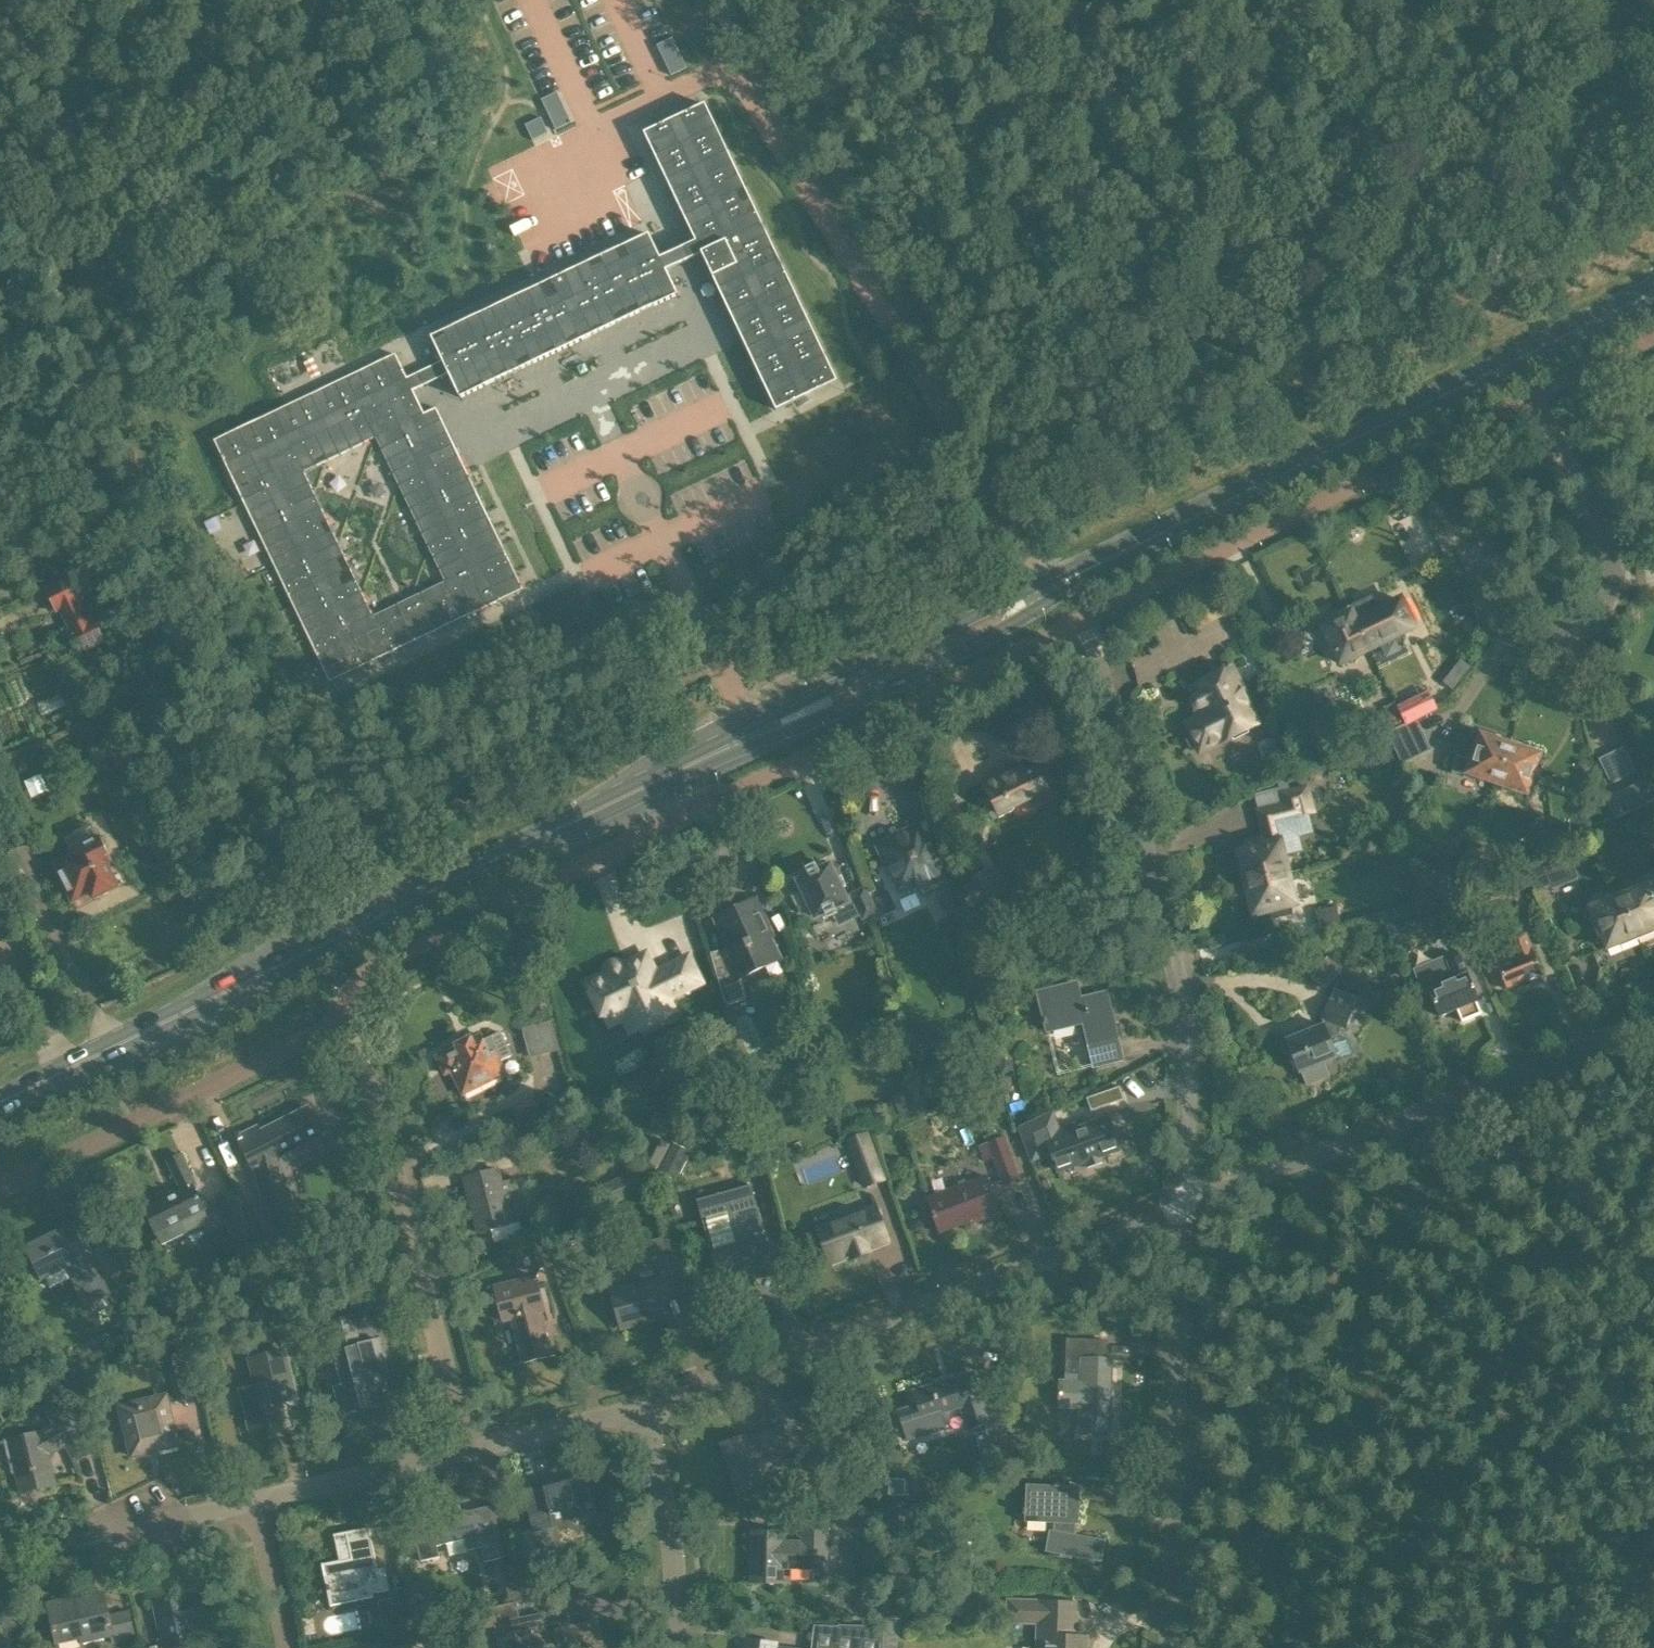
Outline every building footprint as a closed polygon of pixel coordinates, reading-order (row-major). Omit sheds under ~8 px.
[(545,96),(560,129),(576,122),(562,89),(545,96)] [(407,379),(395,355),(215,441),(330,682),(523,589),(436,409),(424,415),(413,391),(449,374),(460,398),(568,347),(677,294),(666,270),(684,261),(702,253),(776,409),(836,381),(704,104),(644,133),(696,241),(678,249),(660,258),(648,234),(432,337),(443,362),(407,379)] [(535,137),(551,130),(545,115),(528,122),(535,137)] [(896,348),(888,335),(877,341),(885,355),(896,348)] [(66,629),(79,654),(104,642),(91,618),(89,621),(79,601),(81,599),(71,577),(47,589),(58,612),(60,610),(70,631),(66,629)] [(1373,596),(1348,608),(1369,650),(1414,628),(1401,600),(1380,611),(1373,596)] [(1369,650),(1348,608),(1332,616),(1334,621),(1321,627),(1340,664),(1369,650)] [(1240,686),(1232,670),(1228,673),(1226,671),(1223,670),(1220,670),(1217,671),(1215,672),(1214,674),(1213,675),(1212,676),(1212,679),(1212,681),(1193,690),(1196,696),(1196,697),(1194,699),(1193,700),(1192,701),(1192,703),(1192,705),(1193,707),(1194,708),(1196,709),(1197,709),(1199,709),(1200,709),(1202,708),(1205,715),(1186,724),(1200,752),(1258,723),(1245,695),(1249,693),(1245,684),(1240,686)] [(1437,710),(1429,692),(1397,707),(1406,725),(1416,720),(1437,710)] [(1365,720),(1373,739),(1394,729),(1385,711),(1365,720)] [(1423,735),(1416,720),(1406,725),(1394,730),(1389,733),(1396,748),(1423,735)] [(1452,771),(1496,786),(1511,745),(1480,734),(1470,761),(1457,756),(1452,771)] [(1374,744),(1383,765),(1395,760),(1386,738),(1374,744)] [(128,761),(120,743),(105,749),(113,767),(128,761)] [(1511,745),(1496,786),(1527,796),(1542,755),(1511,745)] [(1289,768),(1285,754),(1268,759),(1272,773),(1289,768)] [(1600,760),(1599,760),(1611,786),(1625,779),(1614,755),(1601,762),(1600,760)] [(984,787),(989,799),(983,802),(989,812),(995,810),(997,815),(998,815),(1000,819),(1014,812),(1012,808),(1049,790),(1039,770),(1032,773),(1031,772),(1027,774),(1024,767),(984,787)] [(1624,794),(1632,813),(1653,802),(1653,799),(1646,781),(1645,782),(1646,784),(1624,794)] [(1302,849),(1298,834),(1312,830),(1308,813),(1313,812),(1307,787),(1291,791),(1280,794),(1283,805),(1257,811),(1265,845),(1238,852),(1246,884),(1288,873),(1283,854),(1302,849)] [(1641,824),(1651,846),(1653,844),(1653,819),(1641,824)] [(70,853),(72,857),(54,866),(72,903),(90,893),(93,899),(116,887),(105,864),(110,862),(98,839),(97,839),(91,826),(68,837),(75,851),(70,853)] [(880,848),(899,885),(910,879),(914,886),(940,881),(931,835),(911,838),(909,833),(880,848)] [(1470,843),(1466,857),(1478,861),(1483,847),(1470,843)] [(1550,884),(1575,874),(1566,851),(1541,861),(1550,884)] [(1531,881),(1535,891),(1551,885),(1550,884),(1541,861),(1526,868),(1531,881)] [(800,913),(811,908),(816,918),(832,910),(840,925),(861,914),(864,919),(877,913),(865,890),(853,896),(854,898),(847,901),(830,867),(814,874),(810,872),(802,876),(801,881),(798,882),(804,893),(793,898),(800,913)] [(1531,881),(1526,868),(1513,873),(1518,886),(1531,881)] [(962,888),(970,903),(979,898),(981,903),(1007,889),(998,870),(986,876),(984,871),(969,879),(971,883),(962,888)] [(1288,873),(1246,884),(1254,915),(1295,905),(1288,873)] [(1621,896),(1636,936),(1653,929),(1653,891),(1651,884),(1621,896)] [(950,915),(955,913),(949,889),(939,894),(950,915)] [(1636,936),(1621,896),(1590,909),(1606,949),(1636,936)] [(1439,903),(1453,938),(1466,932),(1452,897),(1439,903)] [(727,937),(725,939),(728,950),(711,954),(723,1005),(745,999),(739,975),(774,958),(776,962),(777,961),(767,940),(770,938),(753,904),(719,920),(727,937)] [(1316,912),(1323,937),(1344,932),(1337,906),(1316,912)] [(1405,928),(1401,918),(1383,925),(1387,935),(1405,928)] [(1520,955),(1496,964),(1506,989),(1543,975),(1527,937),(1515,941),(1520,955)] [(1481,1013),(1476,1001),(1478,1000),(1459,955),(1447,960),(1446,957),(1433,963),(1434,966),(1415,974),(1423,994),(1429,992),(1439,1017),(1456,1009),(1461,1021),(1481,1013)] [(654,974),(645,956),(622,967),(621,967),(620,966),(618,965),(617,964),(615,964),(612,964),(610,965),(609,966),(607,968),(606,970),(606,972),(606,973),(606,975),(586,985),(607,1027),(633,1014),(641,1031),(674,1015),(667,1000),(701,984),(688,957),(654,974)] [(545,990),(543,981),(528,985),(529,989),(537,993),(545,990)] [(1084,1022),(1094,1066),(1122,1060),(1113,1020),(1110,1020),(1104,995),(1080,1000),(1076,984),(1038,993),(1047,1032),(1048,1032),(1048,1030),(1084,1022)] [(1339,1036),(1342,1026),(1345,1028),(1357,999),(1332,990),(1321,1018),(1328,1020),(1326,1025),(1285,1042),(1288,1048),(1287,1048),(1290,1056),(1291,1056),(1299,1073),(1301,1072),(1306,1085),(1329,1075),(1324,1063),(1337,1057),(1338,1059),(1350,1054),(1351,1051),(1345,1036),(1341,1035),(1339,1036)] [(716,1010),(708,1015),(707,1022),(711,1029),(722,1022),(716,1010)] [(522,1029),(530,1059),(560,1051),(552,1021),(522,1029)] [(438,1058),(446,1074),(452,1071),(463,1094),(504,1073),(499,1062),(511,1056),(499,1032),(483,1040),(481,1036),(472,1041),(471,1038),(456,1046),(457,1049),(438,1058)] [(1010,1063),(1005,1060),(999,1062),(1002,1073),(1012,1070),(1010,1063)] [(1124,1100),(1120,1086),(1086,1098),(1091,1111),(1124,1100)] [(511,1109),(518,1122),(540,1110),(534,1098),(511,1109)] [(319,1134),(321,1133),(309,1111),(261,1135),(258,1128),(242,1136),(240,1134),(236,1136),(253,1168),(255,1167),(266,1209),(270,1208),(273,1219),(292,1214),(278,1155),(305,1142),(310,1152),(324,1144),(319,1134)] [(1101,1156),(1119,1149),(1108,1118),(1069,1132),(1068,1128),(1055,1133),(1048,1114),(1018,1128),(1023,1141),(1033,1138),(1040,1158),(1051,1154),(1057,1172),(1085,1162),(1087,1168),(1103,1163),(1101,1156)] [(866,1186),(891,1178),(873,1129),(849,1137),(866,1186)] [(504,1144),(510,1157),(538,1143),(532,1130),(504,1144)] [(761,1141),(765,1158),(776,1155),(772,1139),(761,1141)] [(669,1148),(654,1140),(643,1162),(645,1163),(642,1171),(598,1191),(607,1209),(649,1190),(669,1148)] [(679,1175),(687,1160),(685,1159),(689,1151),(672,1142),(669,1148),(658,1171),(675,1180),(677,1174),(679,1175)] [(994,1157),(1005,1186),(1020,1180),(1010,1151),(994,1157)] [(182,1192),(145,1210),(162,1246),(187,1234),(181,1222),(205,1210),(193,1187),(196,1186),(181,1156),(168,1163),(182,1192)] [(479,1233),(491,1230),(494,1242),(518,1236),(520,1234),(521,1230),(520,1222),(510,1224),(505,1203),(520,1200),(516,1179),(500,1183),(497,1170),(465,1179),(479,1233)] [(928,1199),(940,1233),(972,1222),(972,1224),(1000,1214),(987,1177),(928,1199)] [(697,1201),(720,1284),(754,1274),(752,1267),(772,1261),(766,1237),(764,1237),(763,1233),(765,1233),(752,1186),(697,1201)] [(216,1200),(236,1241),(252,1233),(232,1192),(216,1200)] [(903,1227),(892,1194),(875,1200),(886,1233),(903,1227)] [(818,1229),(831,1263),(852,1255),(853,1259),(869,1253),(868,1249),(889,1241),(876,1207),(818,1229)] [(246,1217),(263,1251),(278,1243),(261,1209),(246,1217)] [(43,1279),(43,1278),(67,1266),(85,1305),(108,1293),(90,1256),(91,1255),(75,1222),(62,1229),(63,1231),(27,1248),(42,1279),(43,1279)] [(674,1270),(664,1240),(651,1243),(656,1265),(659,1273),(674,1270)] [(529,1248),(541,1274),(556,1267),(544,1241),(529,1248)] [(670,1317),(659,1273),(656,1265),(638,1270),(631,1271),(635,1287),(611,1293),(620,1326),(640,1321),(641,1325),(670,1317)] [(539,1312),(546,1310),(537,1277),(493,1289),(502,1322),(512,1319),(524,1364),(555,1355),(551,1339),(546,1340),(539,1312)] [(330,1339),(334,1353),(342,1351),(358,1411),(389,1403),(381,1371),(385,1369),(378,1340),(360,1345),(352,1316),(328,1322),(333,1338),(330,1339)] [(1078,1432),(1109,1433),(1111,1360),(1106,1360),(1106,1341),(1066,1340),(1066,1364),(1065,1376),(1080,1377),(1080,1381),(1060,1380),(1059,1408),(1079,1409),(1078,1432)] [(290,1401),(286,1388),(293,1386),(285,1352),(250,1360),(256,1387),(241,1391),(250,1429),(284,1421),(280,1403),(290,1401)] [(184,1402),(185,1406),(202,1402),(192,1362),(174,1367),(182,1402),(184,1402)] [(67,1375),(62,1364),(49,1370),(54,1381),(67,1375)] [(970,1430),(990,1424),(984,1405),(973,1373),(913,1392),(917,1406),(898,1412),(907,1441),(927,1434),(922,1420),(939,1414),(940,1416),(945,1414),(944,1413),(962,1407),(970,1430)] [(62,1401),(78,1392),(74,1383),(57,1393),(62,1401)] [(119,1408),(132,1458),(178,1446),(177,1440),(179,1439),(177,1435),(176,1435),(168,1405),(143,1411),(142,1407),(138,1408),(137,1403),(119,1408)] [(54,1426),(43,1432),(9,1441),(22,1494),(55,1485),(48,1455),(65,1445),(72,1458),(88,1450),(66,1410),(50,1419),(54,1426)] [(996,1462),(1008,1463),(1007,1424),(987,1431),(996,1462)] [(721,1444),(737,1494),(763,1486),(755,1460),(776,1453),(777,1457),(792,1453),(783,1426),(748,1437),(747,1435),(721,1444)] [(599,1520),(594,1498),(591,1499),(587,1481),(547,1490),(546,1486),(523,1491),(533,1531),(524,1533),(529,1557),(538,1554),(562,1549),(557,1528),(566,1525),(579,1533),(587,1521),(595,1519),(595,1521),(599,1520)] [(902,1495),(903,1483),(890,1482),(889,1495),(902,1495)] [(1025,1522),(1054,1523),(1054,1531),(1049,1530),(1045,1551),(1101,1562),(1106,1540),(1074,1535),(1075,1524),(1078,1524),(1080,1487),(1059,1486),(1059,1485),(1054,1485),(1054,1486),(1026,1485),(1026,1504),(1023,1504),(1023,1514),(1025,1514),(1025,1522)] [(904,1518),(904,1502),(890,1502),(890,1518),(904,1518)] [(481,1548),(484,1563),(505,1558),(493,1506),(461,1513),(460,1507),(423,1515),(430,1548),(465,1540),(468,1551),(481,1548)] [(867,1518),(858,1518),(858,1526),(867,1526),(867,1518)] [(801,1542),(784,1541),(784,1532),(751,1531),(751,1583),(783,1583),(783,1569),(827,1570),(828,1520),(802,1520),(801,1542)] [(328,1591),(331,1606),(333,1606),(333,1605),(373,1596),(372,1589),(381,1587),(369,1529),(334,1536),(334,1537),(335,1537),(340,1562),(324,1565),(324,1564),(322,1565),(327,1586),(326,1586),(327,1591),(328,1591)] [(544,1575),(548,1565),(539,1562),(535,1572),(544,1575)] [(504,1573),(511,1603),(528,1600),(522,1570),(504,1573)] [(204,1619),(210,1618),(206,1596),(185,1600),(183,1592),(153,1599),(159,1629),(162,1628),(166,1647),(174,1647),(194,1644),(194,1641),(208,1638),(204,1619)] [(54,1627),(53,1628),(54,1633),(55,1633),(58,1644),(60,1644),(59,1642),(80,1638),(81,1643),(112,1637),(113,1643),(135,1639),(129,1612),(108,1616),(103,1596),(69,1603),(68,1599),(49,1603),(54,1627)] [(377,1603),(383,1630),(410,1624),(404,1597),(377,1603)] [(1084,1646),(1075,1646),(1075,1637),(1073,1638),(1074,1604),(1011,1602),(1011,1619),(1042,1620),(1041,1647),(1048,1647),(1084,1647),(1084,1646)] [(589,1647),(602,1645),(597,1622),(565,1629),(561,1612),(544,1616),(543,1615),(519,1620),(515,1604),(481,1612),(485,1629),(494,1627),(499,1647),(589,1647)] [(10,1641),(7,1622),(19,1620),(18,1614),(0,1618),(0,1642),(10,1641)] [(0,1642),(0,1647),(9,1647),(24,1645),(19,1620),(7,1622),(10,1641),(0,1642)] [(883,1620),(882,1647),(898,1647),(899,1620),(883,1620)] [(839,1626),(837,1647),(879,1647),(880,1628),(839,1626)] [(435,1631),(429,1638),(442,1647),(447,1647),(451,1643),(435,1631)] [(778,1644),(745,1640),(744,1647),(777,1647),(778,1644)]
